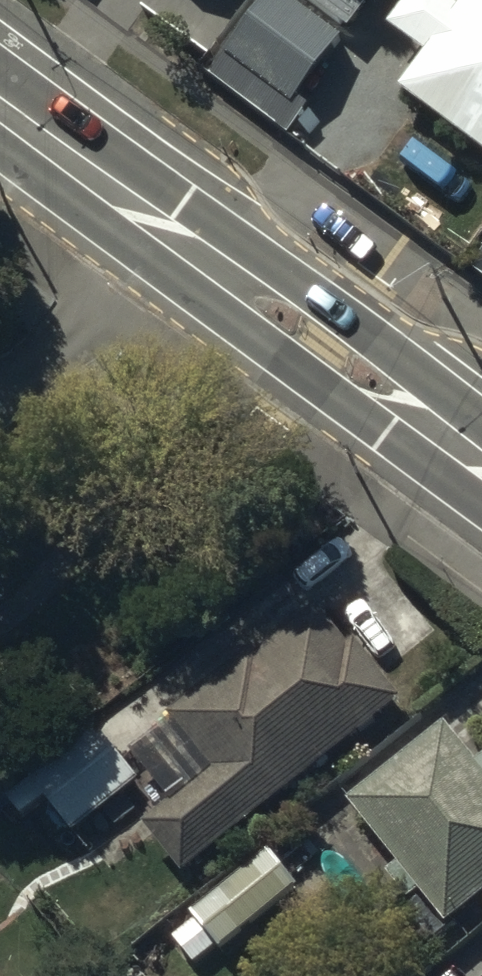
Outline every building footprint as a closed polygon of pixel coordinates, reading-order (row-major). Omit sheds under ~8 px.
[(341,38),(289,0),(263,0),(223,56),(292,106),(341,38)] [(346,29),(368,0),(308,0),(346,29)] [(457,6),(448,0),(403,0),(384,27),(422,54),(394,92),(481,155),(481,0),(461,0),(457,6)] [(141,827),(183,877),(400,695),(353,639),(347,644),(316,606),(259,654),(251,645),(167,716),(211,768),(141,827)] [(88,719),(22,772),(72,835),(138,782),(88,719)] [(344,802),(394,865),(383,874),(400,895),(363,924),(398,967),(481,900),(481,755),(475,760),(444,722),(344,802)] [(298,886),(266,849),(188,914),(193,920),(169,940),(193,969),(216,949),(219,953),(298,886)]
